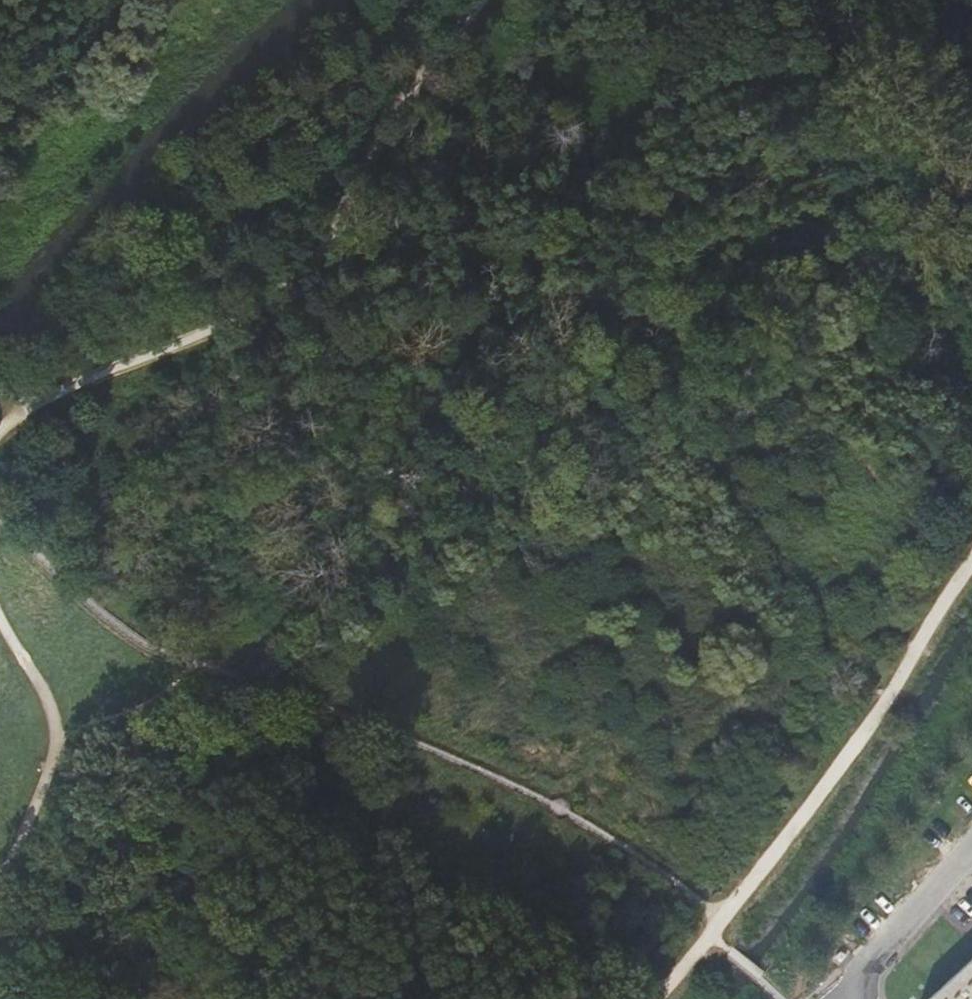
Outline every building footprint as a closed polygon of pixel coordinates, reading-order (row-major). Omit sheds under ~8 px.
[(927,998),(971,998),(971,958),(927,998)]
